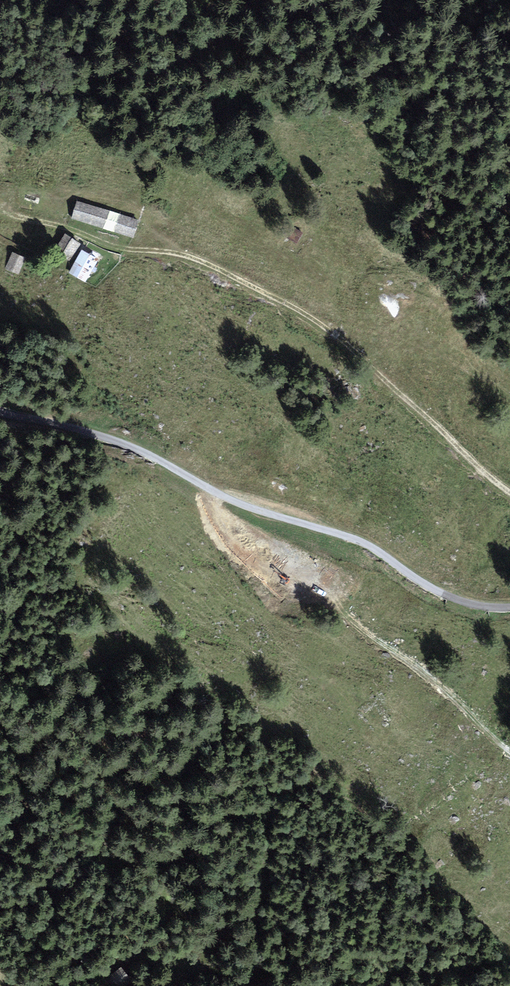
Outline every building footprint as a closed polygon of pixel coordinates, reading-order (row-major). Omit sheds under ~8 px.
[(139,219),(77,199),(71,218),(133,238),(139,219)] [(287,237),(299,244),(305,232),(293,225),(287,237)] [(83,242),(64,233),(53,254),(72,263),(83,242)] [(99,257),(82,248),(68,272),(85,281),(99,257)] [(25,256),(12,251),(5,270),(18,275),(25,256)]
